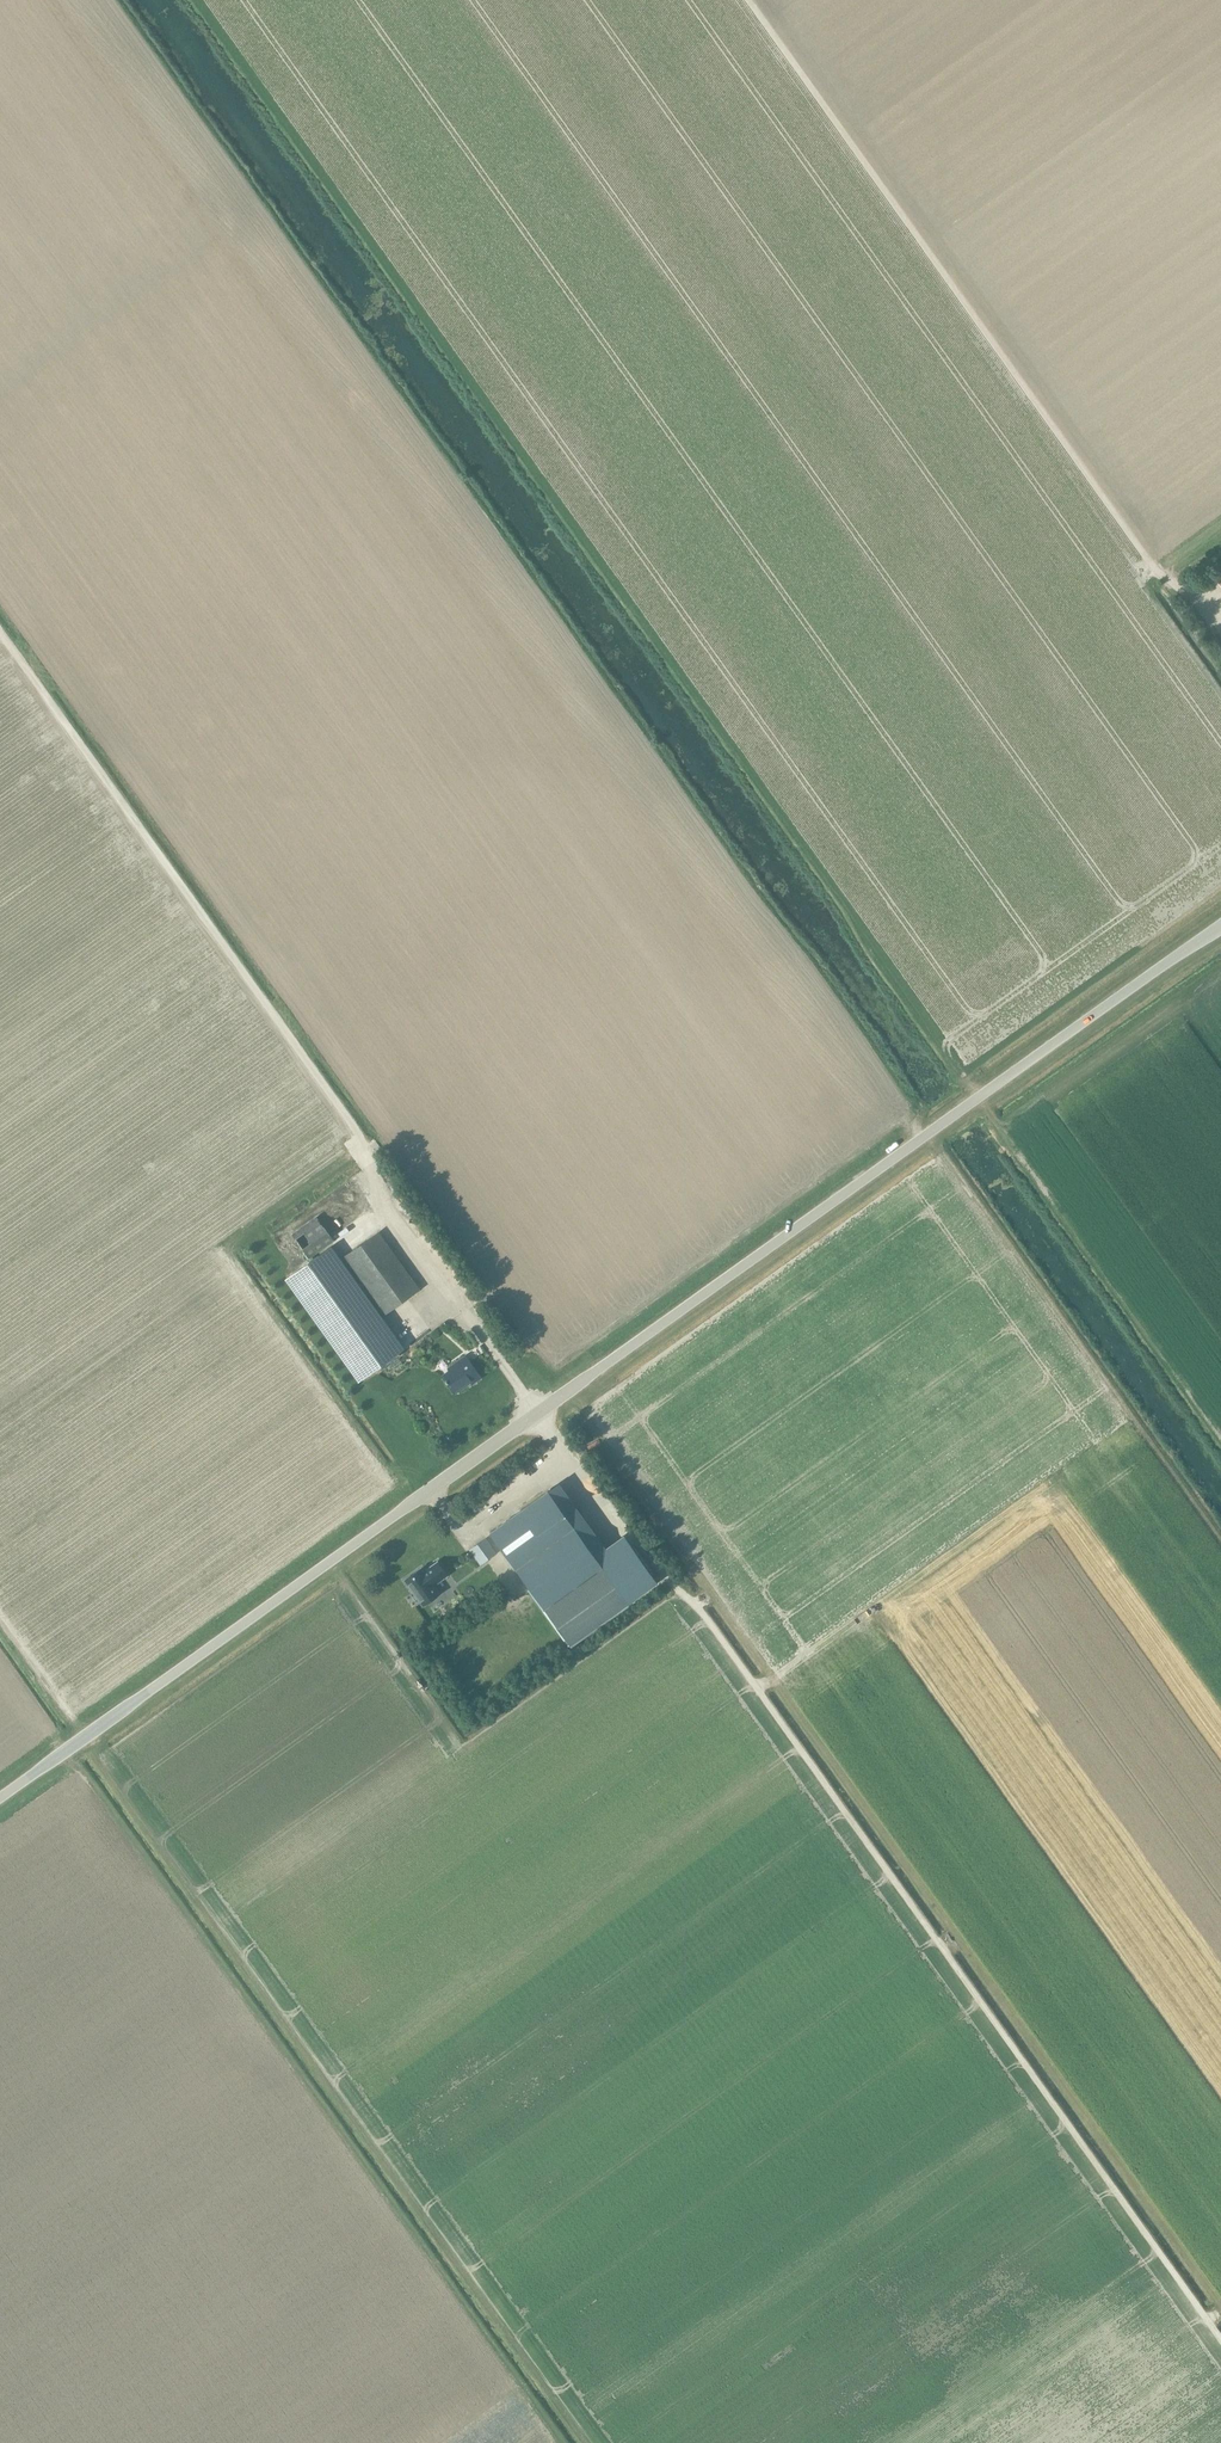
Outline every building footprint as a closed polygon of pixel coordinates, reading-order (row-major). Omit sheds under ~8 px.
[(336,1232),(328,1243),(333,1247),(341,1236),(336,1232)] [(375,1309),(371,1303),(370,1304),(380,1317),(419,1290),(378,1233),(345,1257),(380,1305),(375,1309)] [(403,1350),(370,1304),(330,1248),(287,1278),(360,1381),(403,1350)] [(472,1383),(481,1377),(466,1356),(449,1369),(450,1371),(443,1376),(454,1393),(471,1381),(472,1383)] [(544,1609),(603,1567),(548,1491),(489,1533),(544,1609)] [(480,1565),(496,1553),(485,1539),(470,1550),(480,1565)] [(439,1594),(433,1586),(447,1576),(437,1562),(423,1572),(421,1569),(404,1581),(423,1606),(439,1594)] [(570,1644),(628,1603),(603,1567),(544,1609),(570,1644)]
